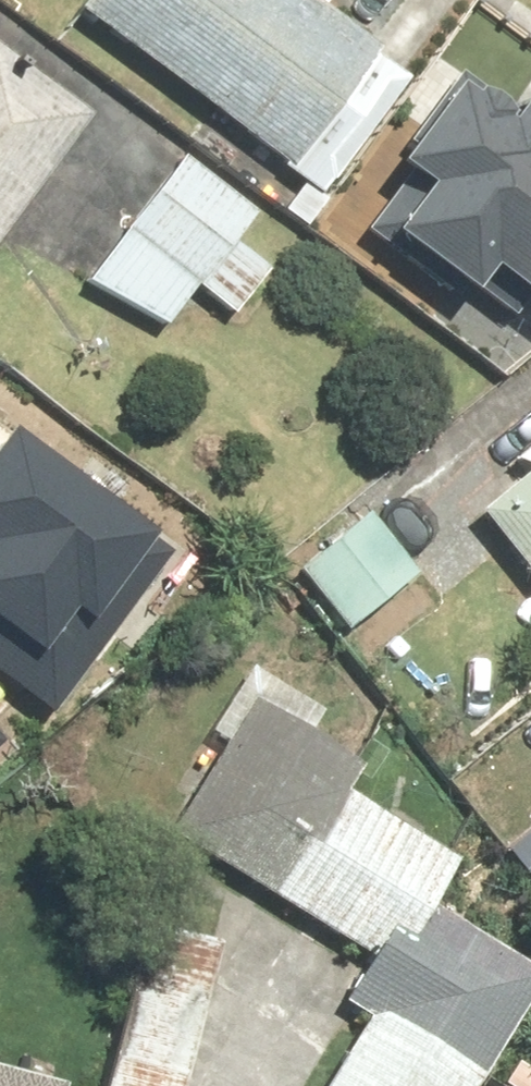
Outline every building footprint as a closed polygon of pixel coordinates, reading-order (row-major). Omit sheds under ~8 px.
[(168,116),(184,95),(317,197),(406,82),(324,18),(338,0),(81,0),(74,9),(151,69),(135,90),(168,116)] [(0,54),(0,235),(87,119),(0,54)] [(520,93),(508,112),(456,76),(394,167),(418,183),(378,241),(468,302),(486,276),(530,307),(530,101),(520,93)] [(232,318),(268,271),(232,243),(255,213),(180,155),(83,283),(163,329),(196,290),(232,318)] [(54,700),(163,541),(1,430),(0,431),(0,664),(54,700)] [(513,458),(525,471),(468,518),(530,593),(530,443),(513,458)] [(419,577),(367,513),(292,574),(343,638),(419,577)] [(199,750),(180,781),(193,789),(166,833),(370,960),(345,1001),(365,1013),(320,1085),(474,1085),(530,993),(530,976),(427,912),(457,862),(343,791),(360,763),(306,729),(318,711),(246,666),(206,732),(222,742),(212,758),(199,750)] [(143,929),(103,1085),(185,1085),(220,948),(143,929)] [(0,1068),(0,1085),(61,1085),(62,1084),(0,1068)]
